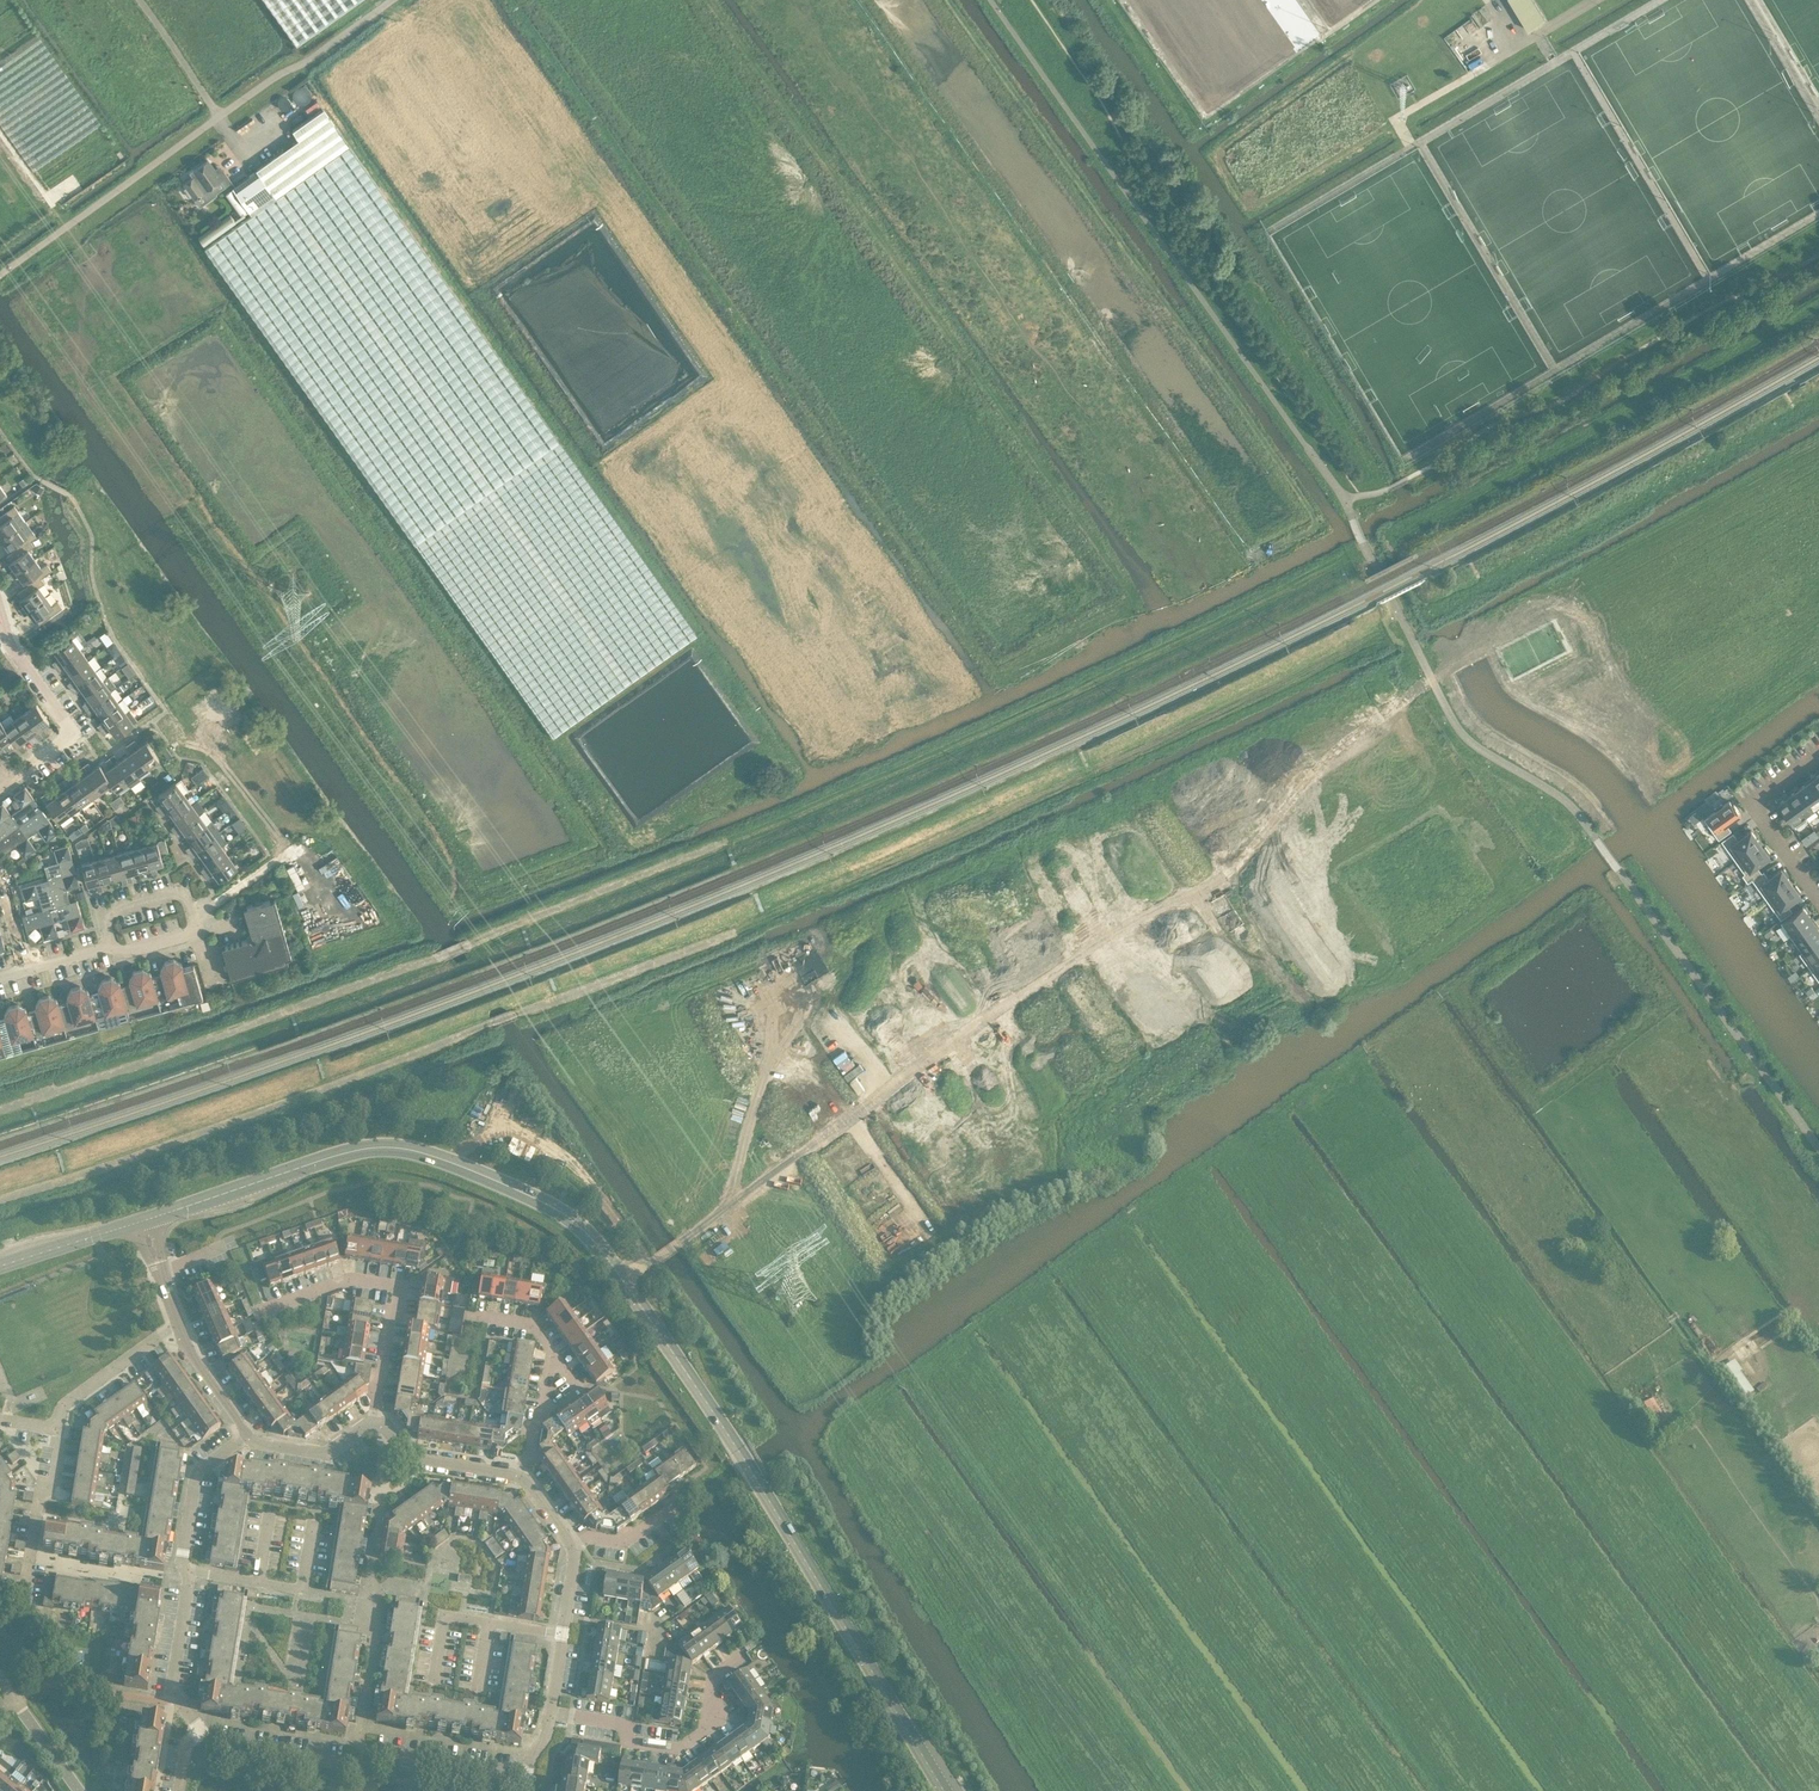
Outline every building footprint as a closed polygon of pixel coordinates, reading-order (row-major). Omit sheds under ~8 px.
[(296,43),(357,0),(265,0),(296,43)] [(1513,4),(1529,30),(1545,20),(1533,0),(1510,0),(1513,4)] [(34,171),(101,124),(37,34),(0,61),(0,123),(34,171)] [(249,210),(251,213),(350,148),(346,142),(323,108),(292,129),(299,140),(232,187),(249,210)] [(559,441),(350,148),(251,213),(204,247),(415,543),(492,651),(553,737),(697,634),(559,441)] [(192,176),(183,183),(186,187),(184,188),(190,197),(192,195),(194,199),(199,205),(200,206),(217,194),(216,192),(225,186),(232,182),(224,170),(218,174),(207,159),(193,169),(189,172),(192,176)] [(25,477),(19,481),(22,486),(28,481),(25,477)] [(37,483),(33,489),(39,493),(43,486),(37,483)] [(25,520),(14,505),(0,515),(0,538),(25,520)] [(12,551),(13,552),(30,539),(30,540),(36,536),(25,520),(0,538),(0,543),(3,541),(8,547),(9,547),(12,551)] [(9,572),(11,575),(35,558),(28,549),(34,545),(30,540),(30,539),(13,552),(12,551),(7,555),(10,560),(9,561),(14,568),(9,572)] [(41,567),(35,558),(11,575),(14,578),(19,574),(22,579),(12,586),(17,592),(28,585),(40,576),(41,577),(51,569),(47,563),(41,567)] [(20,609),(22,612),(45,595),(39,586),(44,582),(41,577),(40,576),(28,585),(17,592),(21,598),(20,598),(25,605),(20,609)] [(52,604),(45,595),(22,612),(24,615),(29,611),(34,618),(35,617),(39,623),(62,607),(57,600),(52,604)] [(73,630),(65,636),(68,640),(72,637),(76,635),(73,630)] [(55,650),(63,661),(80,648),(72,637),(68,640),(55,650)] [(63,661),(70,671),(88,659),(80,648),(63,661)] [(70,671),(78,682),(95,669),(88,659),(70,671)] [(78,682),(85,692),(103,680),(95,669),(78,682)] [(85,708),(90,705),(93,703),(110,690),(103,680),(85,692),(90,699),(82,704),(85,708)] [(118,701),(110,690),(93,703),(100,713),(118,701)] [(151,694),(146,697),(149,702),(154,699),(151,694)] [(125,711),(118,701),(100,713),(108,724),(125,711)] [(36,703),(25,711),(38,728),(49,721),(36,703)] [(129,709),(125,711),(108,724),(116,735),(137,720),(129,709)] [(39,739),(43,736),(40,731),(38,728),(25,711),(15,719),(27,736),(33,731),(39,739)] [(3,747),(6,751),(11,748),(5,741),(11,737),(12,736),(4,726),(5,726),(0,719),(0,742),(1,744),(3,747)] [(16,744),(27,736),(15,719),(5,726),(4,726),(12,736),(11,737),(16,744)] [(146,741),(135,749),(148,766),(159,758),(146,741)] [(166,746),(161,749),(167,758),(172,755),(166,746)] [(135,749),(125,756),(137,774),(148,766),(135,749)] [(125,756),(114,764),(127,781),(130,786),(141,778),(137,774),(125,756)] [(99,764),(88,772),(101,789),(111,782),(104,771),(99,764)] [(114,764),(104,771),(111,782),(116,789),(127,781),(114,764)] [(203,768),(191,776),(196,783),(208,774),(203,768)] [(88,772),(78,779),(90,797),(101,789),(88,772)] [(168,772),(163,776),(166,781),(171,777),(168,772)] [(1810,779),(1818,791),(1818,773),(1810,779)] [(78,779),(67,787),(80,804),(90,797),(78,779)] [(1818,807),(1818,791),(1810,779),(1800,787),(1815,809),(1818,807)] [(158,780),(151,784),(155,790),(162,785),(158,780)] [(156,806),(159,810),(184,793),(176,782),(158,794),(163,801),(160,803),(156,806)] [(21,806),(10,813),(19,825),(41,809),(25,786),(13,794),(21,806)] [(69,812),(80,804),(67,787),(57,794),(69,812)] [(1790,794),(1789,795),(1805,817),(1806,816),(1815,809),(1800,787),(1790,794)] [(58,820),(69,812),(57,794),(51,799),(48,796),(45,792),(41,795),(58,820)] [(170,810),(174,816),(191,803),(184,793),(159,810),(162,814),(166,811),(170,810)] [(1807,819),(1806,816),(1805,817),(1789,795),(1778,802),(1783,809),(1782,810),(1787,816),(1788,815),(1796,827),(1807,819)] [(1726,822),(1740,812),(1734,803),(1733,804),(1729,800),(1723,804),(1721,803),(1714,808),(1716,810),(1704,818),(1719,838),(1731,829),(1726,822)] [(19,825),(10,813),(2,802),(0,804),(0,838),(19,825)] [(191,803),(174,816),(181,826),(198,814),(191,803)] [(1700,807),(1689,816),(1693,821),(1705,813),(1700,807)] [(41,809),(19,825),(27,837),(38,829),(46,840),(58,832),(41,809)] [(135,814),(128,816),(130,823),(137,821),(135,814)] [(181,826),(178,828),(174,831),(177,835),(181,832),(184,831),(189,837),(206,824),(198,814),(181,826)] [(193,849),(196,847),(218,831),(211,821),(206,824),(189,837),(193,842),(190,845),(186,848),(189,852),(193,849)] [(85,822),(80,826),(84,831),(89,827),(85,822)] [(27,837),(19,825),(0,838),(0,848),(4,853),(15,845),(23,856),(23,857),(26,855),(35,848),(27,837)] [(79,827),(69,834),(72,839),(82,832),(79,827)] [(1721,840),(1736,860),(1760,842),(1751,829),(1738,838),(1733,831),(1721,840)] [(226,842),(218,831),(196,847),(204,857),(221,845),(226,842)] [(1810,835),(1813,839),(1818,835),(1816,831),(1810,835)] [(157,841),(144,845),(152,874),(157,873),(155,864),(163,862),(160,853),(168,850),(164,839),(161,838),(158,839),(157,841)] [(1763,847),(1760,842),(1736,860),(1745,872),(1742,874),(1748,881),(1752,878),(1762,871),(1757,864),(1769,855),(1768,854),(1770,852),(1765,846),(1763,847)] [(44,865),(48,878),(75,870),(68,844),(53,848),(57,861),(44,865)] [(144,845),(131,849),(137,869),(145,867),(147,876),(152,874),(144,845)] [(211,868),(229,855),(221,845),(204,857),(211,868)] [(131,849),(119,852),(125,873),(137,869),(131,849)] [(113,877),(125,873),(119,852),(107,856),(113,877)] [(23,856),(17,860),(19,863),(27,857),(26,855),(23,857),(23,856)] [(236,867),(229,855),(211,868),(219,879),(236,867)] [(107,856),(94,859),(100,880),(113,877),(107,856)] [(87,884),(100,880),(94,859),(81,863),(87,884)] [(1752,878),(1766,898),(1791,881),(1787,876),(1789,875),(1784,868),(1782,869),(1781,868),(1768,877),(1764,870),(1762,871),(1752,878)] [(79,884),(75,870),(48,878),(56,905),(70,901),(66,888),(79,884)] [(56,905),(48,878),(21,886),(25,900),(38,896),(42,909),(49,907),(56,905)] [(1794,886),(1791,881),(1766,898),(1781,918),(1792,910),(1787,903),(1800,894),(1799,892),(1801,891),(1796,884),(1794,886)] [(83,890),(77,892),(79,898),(85,896),(83,890)] [(227,965),(230,978),(287,961),(286,956),(291,955),(274,898),(262,902),(261,899),(254,901),(255,903),(243,907),(251,935),(249,938),(221,946),(225,959),(222,959),(224,966),(227,965)] [(70,901),(56,905),(49,907),(53,921),(66,917),(70,931),(84,927),(76,899),(70,901)] [(1780,921),(1791,936),(1813,920),(1808,913),(1808,914),(1803,906),(1780,921)] [(53,921),(49,907),(42,909),(22,915),(26,929),(40,925),(43,939),(57,934),(53,921)] [(1813,920),(1791,936),(1801,951),(1818,938),(1818,929),(1818,928),(1813,920)] [(1773,932),(1770,928),(1764,932),(1767,936),(1773,932)] [(1801,951),(1799,952),(1810,967),(1818,961),(1818,938),(1801,951)] [(151,976),(160,1008),(161,1008),(161,1007),(170,1004),(170,1005),(192,999),(192,998),(201,995),(202,996),(193,964),(183,967),(182,963),(173,958),(164,961),(160,969),(161,973),(152,976),(151,976)] [(1810,967),(1818,980),(1818,961),(1810,967)] [(151,976),(152,976),(150,972),(142,967),(133,970),(129,978),(130,982),(120,985),(129,1017),(131,1016),(141,1013),(160,1008),(151,976)] [(120,985),(119,981),(111,976),(102,979),(98,987),(99,991),(89,994),(98,1026),(98,1025),(108,1022),(108,1023),(129,1017),(120,985)] [(89,994),(88,990),(80,985),(71,988),(66,996),(68,1000),(58,1003),(57,1003),(67,1035),(67,1034),(77,1031),(77,1032),(98,1026),(89,994)] [(1808,994),(1814,990),(1811,986),(1806,990),(1808,994)] [(26,1012),(35,1044),(36,1044),(36,1043),(45,1040),(46,1041),(67,1035),(57,1003),(58,1003),(57,999),(49,994),(40,997),(35,1005),(36,1009),(27,1012),(26,1012)] [(0,1020),(0,1038),(4,1053),(5,1053),(4,1052),(14,1049),(14,1050),(35,1044),(26,1012),(27,1012),(26,1008),(17,1003),(8,1006),(4,1014),(5,1018),(0,1020)] [(312,1224),(314,1229),(322,1226),(320,1221),(312,1224)] [(291,1237),(289,1232),(282,1234),(284,1240),(291,1237)] [(344,1258),(357,1260),(360,1238),(348,1236),(344,1258)] [(372,1240),(360,1238),(357,1260),(369,1262),(372,1240)] [(268,1245),(266,1240),(259,1243),(261,1248),(268,1245)] [(384,1242),(372,1240),(369,1262),(381,1264),(384,1242)] [(409,1240),(408,1246),(405,1268),(417,1270),(426,1264),(423,1260),(426,1243),(409,1240)] [(332,1242),(320,1246),(327,1267),(339,1263),(332,1242)] [(396,1244),(384,1242),(381,1264),(393,1266),(396,1244)] [(405,1268),(408,1246),(396,1244),(393,1266),(405,1268)] [(327,1267),(320,1246),(309,1250),(316,1271),(327,1267)] [(309,1250),(297,1254),(305,1275),(316,1271),(309,1250)] [(272,1256),(272,1257),(282,1283),(293,1279),(286,1258),(283,1252),(272,1256)] [(297,1254),(286,1258),(293,1279),(305,1275),(297,1254)] [(270,1288),(282,1283),(272,1257),(260,1261),(270,1288)] [(478,1298),(490,1300),(494,1278),(495,1272),(482,1270),(479,1289),(478,1298)] [(423,1278),(421,1291),(443,1294),(450,1296),(453,1280),(445,1279),(444,1282),(433,1280),(434,1276),(432,1272),(423,1278)] [(231,1281),(235,1288),(240,1286),(236,1278),(231,1281)] [(490,1300),(502,1302),(506,1280),(494,1278),(490,1300)] [(518,1282),(506,1280),(502,1302),(514,1304),(518,1282)] [(530,1284),(518,1282),(514,1304),(526,1306),(530,1284)] [(192,1293),(197,1304),(218,1295),(213,1284),(192,1293)] [(530,1284),(526,1306),(539,1308),(543,1286),(530,1284)] [(240,1286),(235,1288),(238,1295),(243,1293),(240,1286)] [(588,1295),(583,1288),(579,1291),(583,1298),(588,1295)] [(441,1306),(443,1294),(421,1291),(419,1303),(441,1306)] [(223,1306),(218,1295),(197,1304),(202,1315),(223,1306)] [(352,1298),(349,1314),(371,1318),(373,1305),(378,1306),(378,1303),(352,1298)] [(241,1303),(244,1310),(249,1308),(246,1301),(241,1303)] [(546,1314),(553,1325),(571,1312),(564,1302),(546,1314)] [(588,1305),(593,1311),(598,1308),(593,1302),(588,1305)] [(439,1318),(441,1306),(419,1303),(417,1315),(439,1318)] [(202,1315),(207,1326),(228,1318),(223,1306),(202,1315)] [(249,1308),(244,1310),(248,1318),(253,1315),(249,1308)] [(602,1315),(598,1308),(593,1311),(597,1318),(602,1315)] [(578,1322),(571,1312),(553,1325),(560,1335),(578,1322)] [(349,1314),(347,1326),(369,1330),(371,1318),(349,1314)] [(437,1331),(439,1318),(417,1315),(415,1327),(430,1329),(430,1330),(437,1331)] [(207,1326),(212,1338),(233,1329),(228,1318),(207,1326)] [(602,1325),(607,1331),(612,1328),(607,1321),(602,1325)] [(585,1332),(578,1322),(560,1335),(567,1345),(585,1332)] [(251,1325),(254,1333),(259,1330),(256,1323),(251,1325)] [(408,1325),(406,1338),(428,1342),(430,1330),(430,1329),(415,1327),(408,1325)] [(369,1330),(347,1326),(345,1338),(367,1342),(369,1330)] [(616,1334),(612,1328),(607,1331),(612,1338),(616,1334)] [(237,1340),(233,1329),(212,1338),(217,1349),(237,1340)] [(259,1330),(254,1333),(257,1340),(262,1338),(259,1330)] [(567,1345),(574,1354),(592,1342),(585,1332),(567,1345)] [(345,1338),(343,1350),(365,1354),(367,1342),(345,1338)] [(428,1342),(406,1338),(404,1350),(426,1354),(428,1342)] [(227,1358),(236,1354),(242,1351),(237,1340),(217,1349),(222,1360),(228,1358),(227,1358)] [(626,1348),(621,1341),(616,1345),(621,1351),(626,1348)] [(599,1351),(592,1342),(574,1354),(581,1364),(599,1351)] [(513,1343),(511,1355),(533,1359),(535,1346),(513,1343)] [(271,1344),(267,1347),(271,1353),(273,1352),(275,1350),(271,1344)] [(228,1369),(235,1379),(253,1366),(253,1367),(257,1364),(247,1349),(242,1351),(236,1354),(241,1360),(233,1366),(228,1369)] [(270,1359),(275,1366),(280,1363),(285,1359),(278,1349),(275,1350),(273,1352),(275,1356),(270,1359)] [(363,1366),(365,1354),(343,1350),(341,1363),(356,1365),(363,1366)] [(404,1350),(402,1362),(424,1366),(426,1354),(404,1350)] [(588,1374),(607,1361),(599,1351),(581,1364),(588,1374)] [(228,1358),(233,1366),(241,1360),(236,1354),(227,1358),(228,1358)] [(531,1371),(533,1359),(511,1355),(509,1367),(531,1371)] [(160,1380),(177,1368),(170,1357),(144,1375),(148,1380),(155,1374),(160,1380)] [(1754,1392),(1741,1372),(1743,1371),(1735,1360),(1719,1371),(1741,1402),(1754,1392)] [(614,1372),(607,1361),(588,1374),(596,1385),(606,1386),(607,1382),(604,1378),(614,1372)] [(422,1378),(424,1366),(402,1362),(400,1374),(422,1378)] [(284,1369),(280,1363),(275,1366),(280,1372),(284,1369)] [(372,1367),(363,1366),(356,1365),(355,1373),(370,1375),(372,1367)] [(253,1367),(253,1366),(235,1379),(242,1389),(260,1376),(253,1367)] [(326,1366),(320,1371),(323,1376),(330,1371),(326,1366)] [(529,1383),(531,1371),(509,1367),(507,1379),(529,1383)] [(156,1392),(159,1396),(184,1378),(177,1368),(160,1380),(164,1387),(156,1392)] [(323,1376),(320,1371),(313,1376),(317,1380),(323,1376)] [(266,1372),(260,1376),(242,1389),(250,1399),(268,1386),(273,1382),(266,1372)] [(355,1373),(354,1376),(357,1381),(369,1383),(370,1375),(355,1373)] [(400,1374),(398,1386),(420,1390),(422,1378),(400,1374)] [(285,1379),(289,1386),(294,1383),(289,1376),(285,1379)] [(369,1386),(369,1383),(357,1381),(354,1376),(344,1383),(357,1401),(367,1394),(364,1389),(369,1386)] [(170,1394),(174,1400),(191,1388),(184,1378),(159,1396),(162,1400),(170,1394)] [(527,1395),(529,1383),(507,1379),(505,1391),(527,1395)] [(307,1381),(300,1385),(304,1390),(310,1385),(307,1381)] [(347,1408),(357,1401),(344,1383),(334,1390),(347,1408)] [(134,1385),(124,1393),(136,1410),(142,1406),(148,1414),(152,1410),(134,1385)] [(275,1396),(268,1386),(250,1399),(257,1409),(275,1396)] [(398,1386),(396,1398),(412,1401),(418,1402),(420,1390),(398,1386)] [(171,1412),(173,1416),(198,1398),(191,1388),(174,1400),(178,1406),(171,1412)] [(1635,1397),(1640,1404),(1652,1395),(1647,1388),(1635,1397)] [(334,1390),(324,1397),(337,1416),(347,1408),(334,1390)] [(595,1390),(585,1398),(600,1420),(601,1421),(611,1413),(601,1399),(605,1396),(605,1392),(595,1390)] [(525,1407),(527,1395),(505,1391),(503,1403),(525,1407)] [(124,1393),(114,1400),(132,1425),(136,1422),(130,1414),(136,1410),(124,1393)] [(257,1409),(264,1419),(282,1406),(275,1396),(257,1409)] [(324,1397),(314,1404),(327,1423),(337,1416),(324,1397)] [(184,1414),(188,1420),(206,1408),(198,1398),(173,1416),(176,1420),(184,1414)] [(410,1415),(412,1401),(396,1398),(394,1414),(397,1414),(396,1417),(403,1427),(407,1428),(406,1431),(418,1433),(419,1433),(421,1417),(410,1415)] [(590,1427),(600,1420),(585,1398),(575,1405),(588,1423),(590,1427)] [(114,1400),(104,1407),(116,1424),(122,1420),(128,1428),(132,1425),(114,1400)] [(501,1416),(507,1417),(507,1416),(523,1419),(525,1407),(503,1403),(501,1416)] [(317,1430),(327,1423),(314,1404),(304,1412),(308,1417),(317,1430)] [(575,1405),(565,1412),(578,1430),(588,1423),(575,1405)] [(271,1429),(276,1426),(276,1425),(289,1416),(282,1406),(264,1419),(271,1429)] [(94,1414),(95,1417),(96,1416),(106,1431),(116,1424),(104,1407),(94,1414)] [(185,1432),(187,1436),(213,1418),(206,1408),(188,1420),(192,1426),(185,1432)] [(296,1425),(308,1417),(304,1412),(292,1420),(296,1425)] [(565,1412),(555,1419),(564,1432),(567,1437),(578,1430),(565,1412)] [(87,1422),(86,1432),(104,1435),(106,1431),(96,1416),(95,1417),(87,1422)] [(305,1439),(317,1430),(308,1417),(296,1425),(292,1420),(289,1416),(276,1425),(276,1426),(281,1431),(283,1436),(286,1434),(288,1436),(301,1438),(303,1437),(305,1439)] [(499,1430),(493,1429),(491,1445),(503,1447),(504,1444),(507,1444),(517,1437),(518,1434),(520,1434),(523,1419),(507,1416),(507,1417),(506,1427),(505,1431),(501,1430),(499,1430)] [(417,1439),(430,1441),(433,1419),(421,1417),(419,1433),(418,1433),(417,1439)] [(220,1428),(213,1418),(187,1436),(190,1439),(198,1434),(203,1441),(220,1428)] [(430,1441),(442,1443),(445,1421),(433,1419),(430,1441)] [(552,1441),(564,1432),(555,1419),(542,1428),(544,1430),(541,1432),(539,1445),(541,1447),(538,1449),(545,1459),(546,1460),(559,1450),(552,1441)] [(442,1443),(454,1445),(457,1423),(445,1421),(442,1443)] [(454,1445),(466,1447),(469,1425),(457,1423),(454,1445)] [(481,1427),(469,1425),(466,1447),(478,1449),(481,1427)] [(493,1429),(481,1427),(478,1449),(490,1451),(491,1445),(493,1429)] [(83,1431),(81,1444),(102,1447),(104,1435),(86,1432),(83,1431)] [(605,1440),(612,1435),(608,1431),(602,1435),(605,1440)] [(671,1435),(668,1431),(661,1435),(665,1440),(671,1435)] [(595,1440),(588,1445),(592,1449),(598,1445),(595,1440)] [(654,1440),(648,1445),(651,1449),(658,1445),(654,1440)] [(143,1547),(137,1546),(136,1546),(133,1567),(164,1572),(183,1455),(176,1454),(164,1452),(166,1444),(161,1443),(143,1547)] [(81,1444),(79,1456),(109,1461),(110,1456),(101,1455),(102,1447),(81,1444)] [(178,1446),(166,1444),(164,1452),(176,1454),(178,1446)] [(651,1449),(648,1445),(642,1450),(645,1454),(651,1449)] [(566,1460),(559,1450),(546,1460),(545,1459),(540,1463),(548,1473),(566,1460)] [(672,1457),(685,1475),(695,1468),(682,1450),(672,1457)] [(7,1458),(10,1461),(18,1456),(15,1452),(7,1458)] [(21,1459),(18,1456),(10,1461),(13,1465),(21,1459)] [(79,1456),(77,1468),(98,1471),(99,1464),(109,1465),(109,1461),(79,1456)] [(597,1463),(592,1456),(588,1460),(592,1466),(597,1463)] [(672,1457),(662,1464),(675,1482),(685,1475),(672,1457)] [(573,1470),(566,1460),(548,1473),(555,1483),(573,1470)] [(639,1460),(632,1465),(636,1469),(642,1465),(639,1460)] [(665,1489),(675,1482),(662,1464),(652,1472),(656,1477),(665,1489)] [(636,1469),(632,1465),(626,1469),(629,1474),(636,1469)] [(9,1477),(9,1478),(12,1476),(4,1466),(0,1469),(0,1484),(9,1477)] [(273,1496),(273,1493),(276,1472),(275,1472),(249,1467),(249,1471),(226,1467),(210,1564),(233,1568),(246,1491),(273,1496)] [(77,1468),(75,1480),(106,1485),(106,1480),(97,1479),(98,1471),(77,1468)] [(276,1469),(275,1472),(276,1472),(273,1493),(317,1500),(318,1500),(321,1479),(322,1479),(322,1476),(276,1469)] [(580,1480),(573,1470),(555,1483),(562,1493),(580,1480)] [(597,1473),(602,1479),(606,1476),(602,1470),(597,1473)] [(619,1474),(613,1479),(616,1484),(623,1479),(619,1474)] [(0,1484),(0,1493),(13,1496),(13,1495),(15,1486),(9,1478),(9,1477),(0,1484)] [(656,1477),(646,1484),(659,1502),(670,1495),(665,1489),(656,1477)] [(318,1500),(317,1500),(317,1503),(343,1507),(329,1592),(358,1596),(359,1588),(355,1587),(370,1491),(348,1487),(348,1484),(322,1479),(321,1479),(318,1500)] [(105,1489),(106,1485),(75,1480),(73,1492),(94,1495),(95,1488),(105,1489)] [(562,1493),(569,1503),(587,1490),(580,1480),(562,1493)] [(442,1484),(434,1489),(433,1490),(444,1505),(448,1504),(449,1504),(452,1486),(442,1484)] [(659,1502),(646,1484),(636,1491),(649,1509),(659,1502)] [(454,1517),(459,1518),(464,1487),(452,1486),(449,1504),(448,1504),(448,1507),(456,1508),(454,1517)] [(433,1490),(434,1489),(432,1487),(422,1495),(434,1512),(444,1505),(433,1490)] [(465,1510),(472,1511),(476,1489),(464,1487),(459,1518),(463,1519),(465,1510)] [(478,1521),(483,1522),(488,1491),(476,1489),(472,1511),(480,1512),(478,1521)] [(587,1490),(569,1503),(576,1513),(594,1500),(587,1490)] [(497,1515),(497,1512),(500,1493),(488,1491),(483,1522),(487,1523),(489,1514),(497,1515)] [(636,1491),(627,1498),(640,1516),(649,1509),(636,1491)] [(93,1503),(94,1495),(73,1492),(71,1505),(101,1510),(102,1504),(93,1503)] [(14,1508),(16,1495),(13,1495),(13,1496),(0,1493),(0,1506),(14,1508)] [(497,1512),(501,1514),(516,1503),(515,1503),(510,1495),(500,1493),(497,1512)] [(422,1495),(412,1502),(430,1527),(434,1524),(428,1516),(434,1512),(422,1495)] [(616,1506),(620,1511),(620,1510),(630,1524),(640,1516),(627,1498),(616,1506)] [(583,1523),(589,1519),(588,1519),(601,1510),(594,1500),(576,1513),(583,1523)] [(501,1514),(508,1524),(525,1511),(518,1501),(515,1503),(516,1503),(501,1514)] [(430,1527),(412,1502),(402,1509),(415,1526),(421,1522),(426,1530),(430,1527)] [(0,1506),(0,1518),(12,1520),(14,1508),(0,1506)] [(392,1516),(393,1519),(394,1518),(405,1533),(415,1526),(402,1509),(392,1516)] [(617,1533),(630,1524),(620,1510),(620,1511),(608,1519),(601,1510),(588,1519),(589,1519),(596,1529),(598,1528),(600,1530),(613,1532),(615,1530),(617,1533)] [(504,1536),(507,1540),(532,1521),(525,1511),(508,1524),(512,1530),(504,1536)] [(10,1532),(12,1520),(0,1518),(0,1530),(10,1532)] [(386,1524),(384,1534),(402,1537),(403,1536),(405,1533),(394,1518),(393,1519),(386,1524)] [(518,1538),(522,1544),(539,1531),(532,1521),(507,1540),(510,1543),(518,1538)] [(42,1549),(88,1556),(92,1535),(92,1536),(93,1533),(46,1525),(42,1549)] [(8,1544),(10,1532),(0,1530),(0,1543),(8,1544)] [(444,1531),(440,1534),(446,1542),(450,1539),(444,1531)] [(547,1542),(539,1531),(522,1544),(529,1554),(544,1543),(545,1543),(547,1542)] [(406,1537),(403,1536),(402,1537),(384,1534),(382,1546),(413,1551),(414,1547),(404,1545),(406,1537)] [(440,1534),(437,1536),(442,1544),(446,1542),(440,1534)] [(87,1559),(133,1567),(136,1546),(137,1546),(138,1543),(92,1536),(92,1535),(88,1556),(87,1559)] [(439,1547),(442,1544),(437,1536),(433,1539),(439,1547)] [(686,1552),(676,1559),(689,1578),(700,1570),(698,1568),(705,1563),(698,1553),(702,1550),(699,1547),(703,1544),(697,1537),(686,1544),(691,1551),(687,1553),(686,1552)] [(435,1550),(439,1547),(433,1539),(429,1542),(435,1550)] [(487,1548),(495,1542),(493,1539),(484,1544),(487,1548)] [(487,1548),(490,1552),(498,1546),(495,1542),(487,1548)] [(8,1544),(0,1543),(0,1555),(6,1556),(8,1544)] [(550,1551),(545,1543),(544,1543),(529,1554),(530,1557),(530,1558),(548,1561),(550,1551)] [(412,1556),(413,1551),(382,1546),(380,1559),(401,1562),(403,1554),(412,1556)] [(490,1552),(493,1556),(501,1550),(498,1546),(490,1552)] [(503,1553),(501,1550),(493,1556),(495,1559),(503,1553)] [(517,1564),(516,1568),(547,1573),(548,1561),(530,1558),(530,1557),(527,1557),(526,1565),(517,1564)] [(679,1585),(689,1578),(676,1559),(666,1566),(679,1585)] [(670,1592),(679,1585),(666,1566),(656,1573),(670,1592)] [(524,1574),(523,1582),(545,1585),(547,1573),(516,1568),(515,1573),(524,1574)] [(660,1599),(670,1592),(656,1573),(646,1580),(660,1599)] [(470,1584),(471,1577),(458,1575),(457,1582),(470,1584)] [(617,1599),(621,1577),(608,1575),(604,1597),(617,1599)] [(617,1599),(629,1601),(633,1579),(621,1577),(617,1599)] [(136,1614),(131,1640),(155,1644),(160,1617),(156,1617),(160,1594),(140,1591),(141,1587),(134,1586),(134,1590),(94,1583),(94,1586),(48,1578),(43,1607),(52,1608),(53,1604),(91,1610),(92,1607),(136,1614)] [(629,1601),(641,1603),(645,1581),(633,1579),(629,1601)] [(663,1604),(660,1599),(646,1580),(646,1581),(645,1581),(653,1611),(663,1604)] [(640,1609),(653,1611),(645,1581),(641,1603),(640,1609)] [(513,1588),(512,1592),(543,1597),(545,1585),(523,1582),(522,1589),(513,1588)] [(217,1595),(220,1595),(229,1596),(230,1588),(218,1586),(217,1595)] [(220,1595),(201,1711),(251,1719),(252,1716),(251,1716),(254,1696),(254,1695),(235,1692),(234,1695),(228,1694),(245,1590),(230,1588),(229,1596),(220,1595)] [(521,1598),(519,1606),(541,1609),(543,1597),(512,1592),(511,1597),(521,1598)] [(707,1597),(706,1598),(713,1608),(719,1604),(711,1594),(707,1597)] [(426,1730),(427,1727),(426,1726),(429,1706),(428,1706),(409,1702),(409,1706),(403,1705),(420,1601),(396,1597),(376,1721),(426,1730)] [(538,1622),(541,1609),(519,1606),(518,1613),(509,1612),(508,1617),(538,1622)] [(730,1610),(720,1617),(733,1636),(743,1628),(730,1610)] [(686,1613),(679,1617),(683,1621),(689,1617),(686,1613)] [(720,1617),(710,1624),(723,1643),(733,1636),(720,1617)] [(710,1624),(700,1632),(713,1650),(723,1643),(710,1624)] [(296,1724),(295,1724),(295,1726),(345,1735),(361,1638),(357,1637),(358,1629),(339,1626),(325,1710),(319,1709),(319,1706),(300,1703),(296,1724)] [(599,1626),(597,1639),(620,1643),(622,1630),(599,1626)] [(703,1657),(713,1650),(700,1632),(690,1639),(703,1657)] [(639,1633),(637,1645),(645,1646),(647,1634),(639,1633)] [(509,1644),(511,1636),(501,1634),(500,1643),(509,1644)] [(494,1716),(475,1713),(474,1713),(471,1734),(470,1734),(470,1737),(520,1745),(536,1648),(522,1646),(524,1638),(514,1636),(500,1721),(494,1720),(494,1716)] [(538,1640),(524,1638),(522,1646),(536,1648),(538,1640)] [(620,1643),(597,1639),(595,1651),(618,1655),(620,1643)] [(690,1639),(680,1646),(693,1664),(703,1657),(690,1639)] [(155,1644),(131,1640),(124,1686),(148,1690),(155,1644)] [(677,1641),(666,1648),(693,1665),(693,1664),(680,1646),(677,1641)] [(693,1665),(666,1648),(664,1661),(670,1662),(692,1666),(693,1665)] [(595,1651),(593,1663),(616,1667),(618,1655),(595,1651)] [(670,1662),(668,1674),(690,1678),(692,1666),(670,1662)] [(593,1663),(591,1675),(614,1679),(616,1667),(593,1663)] [(736,1695),(754,1682),(749,1674),(750,1672),(749,1670),(724,1688),(727,1692),(731,1689),(736,1695)] [(690,1678),(668,1674),(666,1686),(688,1690),(690,1678)] [(591,1675),(589,1687),(612,1691),(614,1679),(591,1675)] [(754,1682),(736,1695),(740,1701),(736,1704),(739,1708),(763,1690),(762,1689),(760,1690),(754,1682)] [(666,1686),(664,1698),(687,1702),(688,1690),(666,1686)] [(610,1703),(612,1691),(589,1687),(587,1699),(610,1703)] [(750,1715),(769,1701),(763,1693),(765,1692),(763,1690),(739,1708),(742,1711),(745,1709),(750,1715)] [(254,1692),(254,1695),(254,1696),(251,1716),(252,1716),(295,1724),(296,1724),(300,1703),(301,1700),(254,1692)] [(664,1698),(662,1710),(685,1714),(687,1702),(664,1698)] [(157,1717),(159,1708),(113,1701),(112,1709),(157,1717)] [(749,1721),(774,1725),(774,1723),(772,1723),(774,1709),(769,1701),(750,1715),(749,1721)] [(427,1727),(470,1734),(471,1734),(474,1713),(475,1713),(476,1710),(429,1703),(428,1706),(429,1706),(426,1726),(427,1727)] [(683,1726),(685,1714),(662,1710),(660,1723),(683,1726)] [(142,1717),(134,1763),(158,1767),(165,1721),(142,1717)] [(748,1727),(761,1745),(769,1740),(771,1727),(773,1727),(774,1725),(749,1721),(748,1727)] [(735,1730),(753,1754),(754,1753),(753,1751),(761,1745),(748,1727),(742,1731),(739,1727),(735,1730)] [(728,1741),(742,1760),(750,1754),(751,1756),(753,1754),(735,1730),(732,1733),(734,1736),(728,1741)] [(584,1741),(583,1749),(602,1752),(601,1754),(611,1755),(613,1746),(584,1741)] [(715,1744),(733,1768),(735,1767),(733,1765),(742,1760),(728,1741),(722,1745),(719,1741),(715,1744)] [(708,1755),(722,1774),(730,1768),(731,1770),(733,1768),(715,1744),(712,1747),(715,1751),(708,1755)] [(613,1746),(611,1755),(620,1757),(622,1747),(613,1746)] [(573,1755),(572,1759),(572,1760),(590,1763),(590,1764),(595,1764),(602,1766),(602,1763),(600,1762),(601,1754),(602,1752),(583,1749),(579,1748),(578,1756),(573,1755)] [(695,1759),(713,1783),(715,1782),(713,1780),(722,1774),(708,1755),(702,1760),(699,1756),(695,1759)] [(572,1760),(572,1759),(568,1758),(566,1767),(562,1766),(561,1770),(591,1775),(593,1776),(595,1764),(590,1764),(590,1763),(572,1760)] [(632,1788),(635,1765),(628,1764),(629,1759),(624,1758),(619,1788),(621,1788),(622,1786),(632,1788)] [(688,1770),(703,1790),(702,1788),(710,1782),(711,1784),(713,1783),(695,1759),(692,1761),(695,1765),(688,1770)] [(632,1788),(642,1790),(641,1790),(643,1790),(648,1762),(644,1762),(643,1767),(635,1765),(632,1788)] [(643,1790),(646,1790),(651,1790),(656,1790),(659,1769),(652,1768),(653,1763),(648,1762),(643,1790)] [(134,1763),(129,1790),(154,1790),(158,1767),(134,1763)] [(672,1766),(668,1766),(667,1770),(659,1769),(656,1790),(668,1790),(672,1766)] [(668,1790),(680,1790),(683,1773),(676,1772),(677,1767),(672,1766),(668,1790)] [(565,1776),(564,1783),(586,1787),(588,1777),(590,1777),(591,1775),(561,1770),(560,1775),(565,1776)] [(680,1790),(698,1790),(700,1790),(701,1790),(702,1790),(703,1790),(688,1770),(683,1773),(680,1790)] [(7,1781),(7,1782),(0,1790),(16,1790),(20,1786),(10,1778),(7,1781)] [(842,1779),(826,1790),(837,1790),(846,1785),(842,1779)]
